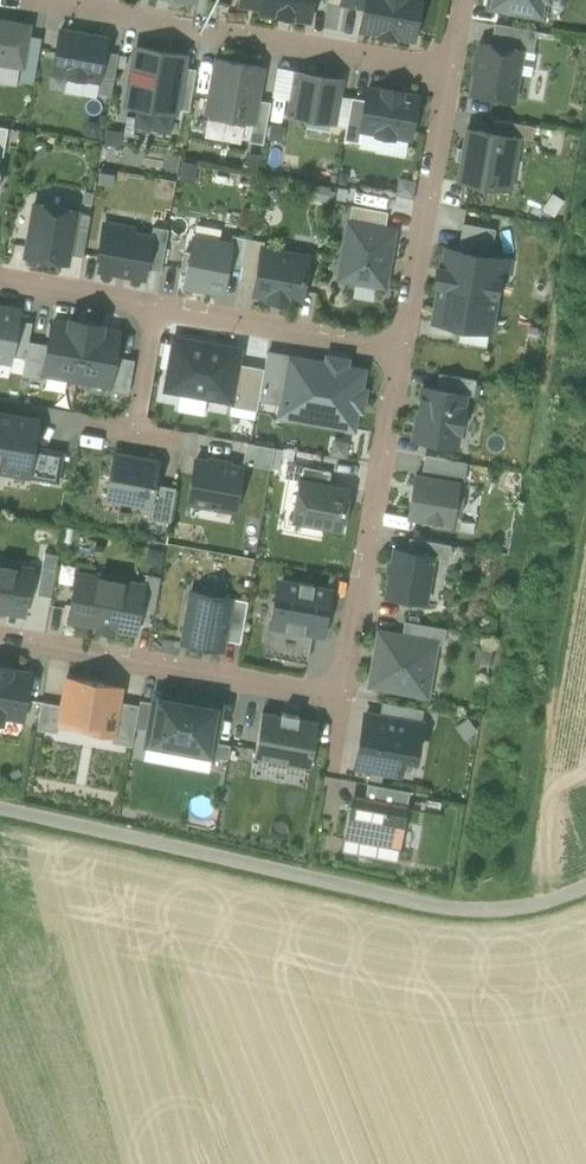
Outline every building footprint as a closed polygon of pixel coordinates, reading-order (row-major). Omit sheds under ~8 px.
[(309,21),(313,0),(262,0),(260,13),(309,21)] [(342,5),(365,9),(366,0),(342,0),(342,5)] [(365,9),(361,30),(412,39),(419,0),(366,0),(365,9)] [(487,8),(542,17),(545,0),(489,0),(487,8)] [(0,22),(0,63),(22,67),(27,38),(29,27),(0,22)] [(495,24),(491,44),(521,50),(521,51),(533,53),(536,31),(495,24)] [(84,78),(100,81),(104,53),(106,41),(59,33),(52,73),(68,75),(67,78),(84,81),(84,78)] [(40,41),(27,38),(22,67),(19,82),(33,84),(40,41)] [(521,51),(521,50),(491,44),(482,43),(473,94),(511,101),(521,51)] [(130,103),(173,110),(179,67),(181,58),(138,52),(136,67),(133,66),(129,87),(133,87),(130,103)] [(118,55),(104,53),(100,81),(97,95),(111,97),(118,55)] [(262,68),(217,60),(208,116),(251,124),(256,100),(262,68)] [(196,70),(179,67),(173,110),(189,113),(196,70)] [(295,101),(300,74),(276,70),(271,96),(295,101)] [(337,81),(300,74),(295,101),(293,115),(308,118),(330,122),(335,97),(337,81)] [(382,92),(368,89),(365,102),(361,127),(360,130),(377,133),(376,135),(393,138),(393,136),(410,139),(418,98),(401,95),(402,92),(383,89),(382,92)] [(335,97),(330,122),(346,125),(351,100),(335,97)] [(270,103),(256,100),(251,124),(248,143),(262,145),(270,103)] [(365,102),(351,100),(346,125),(344,139),(358,142),(360,130),(361,127),(365,102)] [(327,139),(330,122),(308,118),(305,135),(327,139)] [(492,120),(490,133),(518,138),(531,140),(533,126),(492,120)] [(457,181),(499,188),(499,186),(504,158),(512,160),(514,160),(518,138),(490,133),(467,130),(464,148),(457,147),(455,160),(461,161),(457,181)] [(512,160),(504,158),(499,186),(507,187),(512,160)] [(196,166),(183,164),(180,180),(192,183),(196,166)] [(396,193),(414,195),(416,179),(397,178),(396,193)] [(26,258),(66,265),(68,255),(75,213),(76,211),(36,204),(26,258)] [(351,206),(348,223),(384,229),(387,212),(351,206)] [(75,213),(68,255),(83,258),(90,216),(75,213)] [(339,279),(384,287),(394,230),(384,229),(348,223),(339,279)] [(98,270),(145,279),(146,269),(152,238),(151,238),(120,233),(121,227),(103,224),(100,242),(102,242),(98,270)] [(462,224),(457,251),(490,257),(495,229),(462,224)] [(153,227),(151,238),(152,238),(146,269),(160,272),(167,229),(153,227)] [(242,267),(247,239),(233,236),(231,246),(228,264),(242,267)] [(185,285),(223,292),(228,264),(231,246),(193,239),(190,254),(187,271),(185,285)] [(239,281),(256,284),(262,250),(263,242),(247,239),(242,267),(239,281)] [(433,321),(489,331),(502,259),(490,257),(457,251),(446,249),(442,270),(437,269),(435,284),(439,285),(433,321)] [(286,299),(300,302),(308,258),(262,250),(256,284),(254,294),(269,297),(268,300),(285,303),(286,299)] [(182,270),(187,271),(190,254),(185,253),(182,270)] [(0,309),(0,360),(10,362),(19,312),(0,309)] [(76,380),(86,324),(78,323),(78,325),(70,324),(70,326),(53,323),(49,346),(44,375),(46,375),(76,380)] [(86,324),(76,380),(107,385),(109,386),(114,357),(118,334),(101,331),(101,329),(94,328),(94,326),(86,324)] [(229,401),(230,401),(237,364),(239,350),(174,339),(165,390),(229,401)] [(44,375),(49,346),(28,343),(23,378),(45,381),(46,375),(44,375)] [(280,401),(285,397),(290,359),(267,355),(264,369),(259,397),(280,401)] [(134,361),(114,357),(109,386),(107,385),(106,392),(128,396),(134,361)] [(299,418),(353,428),(356,409),(360,410),(363,391),(359,390),(362,372),(345,369),(345,364),(328,361),(327,366),(290,359),(285,397),(295,398),(301,407),(299,418)] [(264,369),(237,364),(230,401),(229,401),(228,406),(257,411),(259,397),(264,369)] [(438,374),(436,390),(465,395),(473,396),(475,381),(438,374)] [(436,390),(421,387),(413,439),(456,446),(459,431),(461,431),(464,411),(462,411),(465,395),(436,390)] [(29,477),(34,450),(39,421),(0,415),(0,472),(29,477)] [(356,433),(327,431),(326,455),(354,456),(356,433)] [(274,448),(246,443),(242,464),(271,469),(274,448)] [(34,450),(29,477),(56,481),(61,455),(34,450)] [(106,499),(150,506),(154,485),(158,464),(113,456),(106,499)] [(424,456),(420,477),(459,484),(462,485),(466,463),(424,456)] [(188,503),(235,511),(243,469),(229,466),(230,463),(209,460),(208,463),(195,461),(188,503)] [(299,481),(328,486),(330,472),(286,464),(283,478),(299,481)] [(420,477),(415,477),(408,517),(451,524),(453,512),(461,513),(464,497),(456,496),(459,484),(420,477)] [(293,521),(342,530),(349,490),(328,486),(299,481),(293,521)] [(154,485),(150,506),(148,520),(169,524),(176,489),(154,485)] [(409,537),(406,551),(433,556),(433,557),(448,560),(451,545),(409,537)] [(433,557),(433,556),(406,551),(394,549),(385,596),(425,603),(433,557)] [(58,555),(44,553),(37,596),(51,598),(58,555)] [(24,613),(31,574),(15,571),(13,567),(2,565),(0,566),(0,609),(24,613)] [(68,621),(136,634),(140,609),(144,587),(125,584),(126,581),(97,576),(97,579),(76,576),(68,621)] [(144,587),(140,609),(155,611),(160,578),(146,576),(144,587)] [(312,635),(321,637),(323,620),(326,620),(328,608),(326,608),(329,590),(313,587),(314,585),(299,582),(299,585),(283,582),(278,603),(274,602),(269,627),(312,635)] [(182,644),(222,650),(224,641),(231,599),(190,593),(182,644)] [(247,602),(231,599),(224,641),(240,644),(247,602)] [(404,622),(401,636),(435,642),(435,644),(443,645),(446,628),(404,622)] [(312,635),(269,627),(264,656),(306,663),(312,635)] [(401,636),(379,633),(370,686),(426,695),(435,644),(435,642),(401,636)] [(22,719),(30,676),(10,673),(11,669),(0,667),(0,724),(1,724),(2,716),(22,719)] [(119,703),(122,688),(66,679),(61,707),(58,721),(59,721),(84,725),(83,732),(112,737),(113,738),(119,703)] [(146,747),(211,758),(214,743),(220,705),(155,694),(154,704),(149,732),(146,747)] [(135,730),(149,732),(154,704),(140,702),(139,706),(135,730)] [(379,717),(421,724),(423,709),(381,702),(379,717)] [(56,735),(59,721),(58,721),(61,707),(41,703),(36,731),(56,735)] [(139,706),(119,703),(113,738),(112,737),(111,744),(132,748),(135,730),(139,706)] [(317,722),(264,712),(255,757),(308,766),(317,722)] [(421,724),(379,717),(364,714),(355,767),(399,774),(402,756),(415,758),(421,724)] [(230,746),(214,743),(211,758),(227,761),(230,746)] [(367,784),(365,798),(407,805),(409,791),(367,784)] [(397,860),(407,805),(365,798),(355,796),(352,813),(348,812),(341,850),(397,860)]
